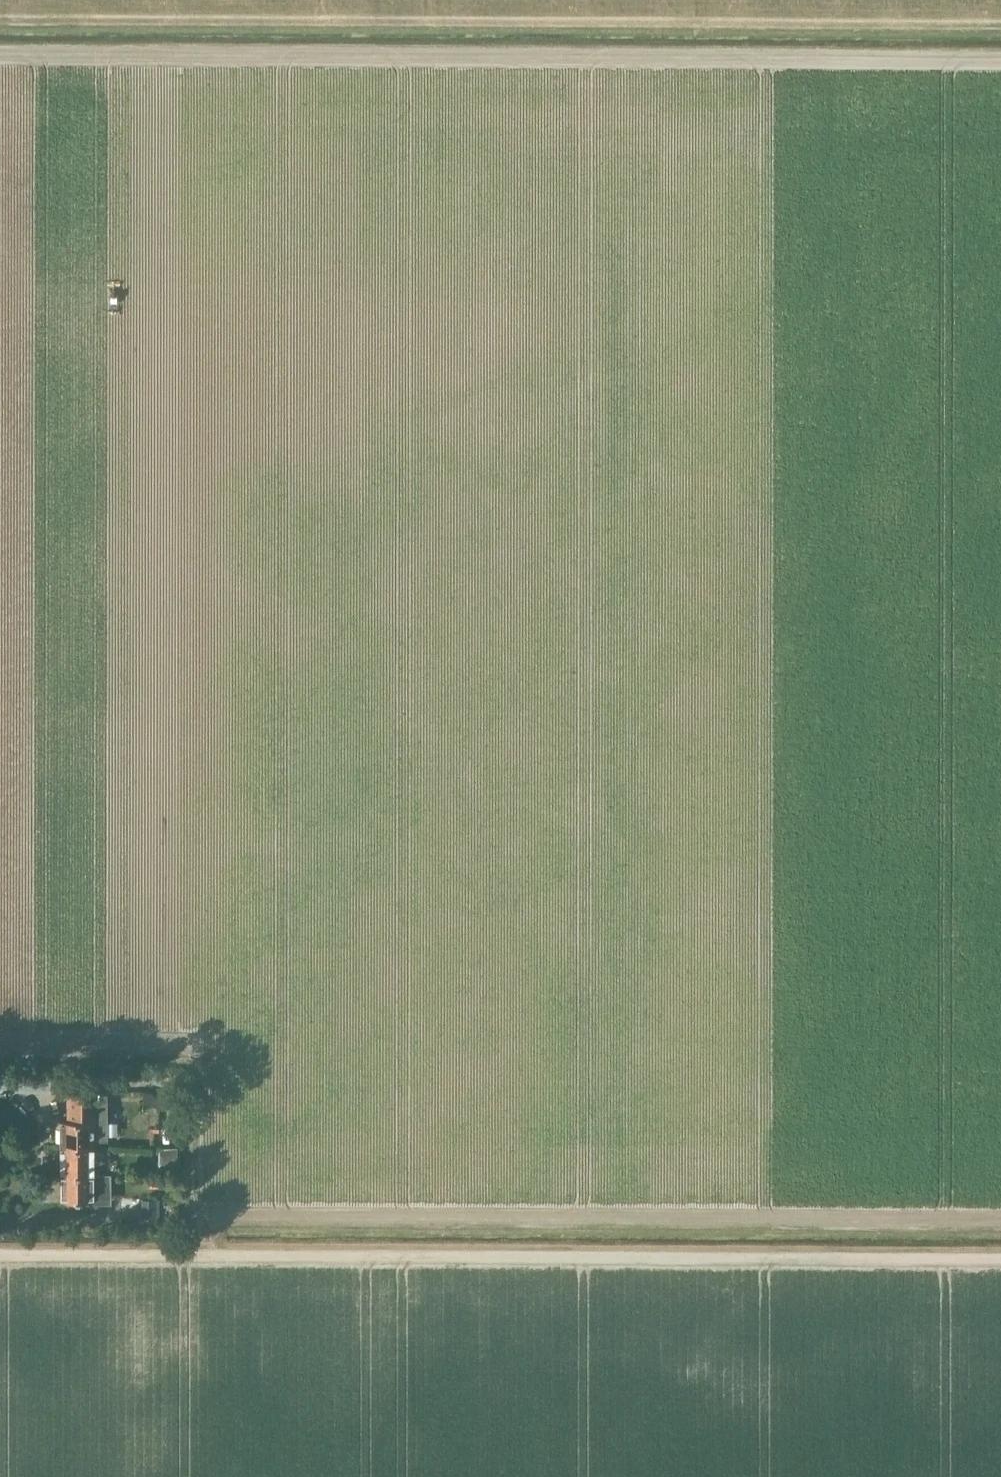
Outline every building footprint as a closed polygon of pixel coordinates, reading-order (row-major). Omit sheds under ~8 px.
[(92,1146),(106,1146),(106,1100),(66,1100),(66,1126),(59,1126),(59,1146),(92,1146)] [(92,1175),(92,1146),(59,1146),(59,1175),(92,1175)] [(177,1147),(158,1147),(158,1174),(177,1174),(177,1147)] [(92,1199),(92,1175),(59,1175),(59,1199),(92,1199)]
